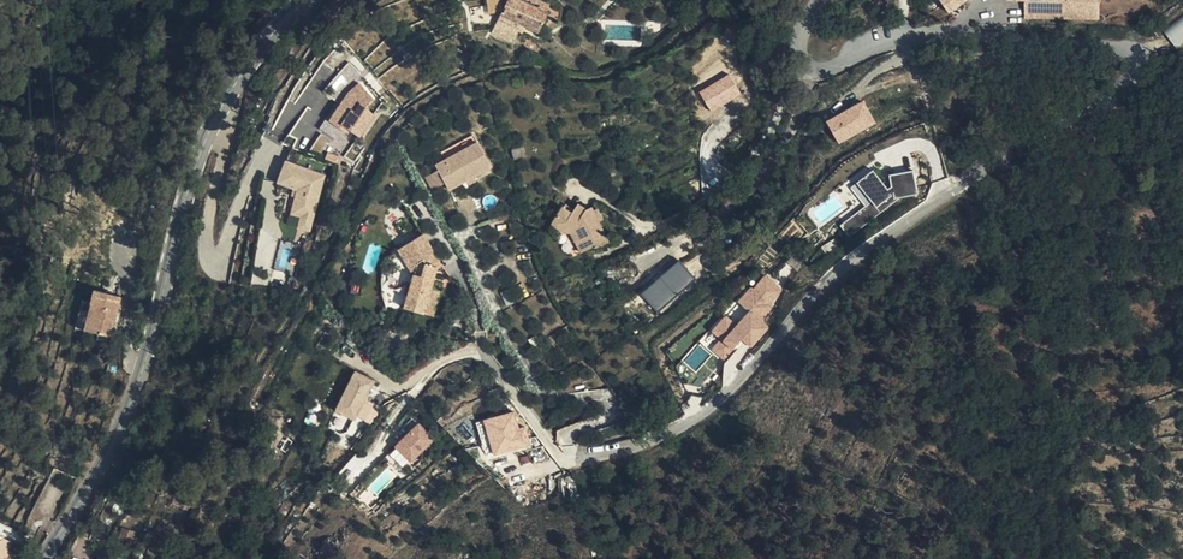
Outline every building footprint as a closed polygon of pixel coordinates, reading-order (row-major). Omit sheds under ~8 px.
[(516,24),(533,32),(542,12),(516,0),(495,0),(480,30),(502,39),(507,28),(510,22),(516,24)] [(945,11),(966,0),(941,0),(945,11)] [(1020,0),(1029,19),(1100,18),(1099,0),(1011,0),(1020,0)] [(1162,30),(1174,47),(1182,41),(1182,15),(1162,30)] [(513,30),(516,24),(510,22),(507,28),(513,30)] [(334,97),(358,72),(349,63),(325,89),(334,97)] [(698,90),(709,112),(741,96),(730,74),(698,90)] [(352,135),(361,141),(377,116),(367,110),(376,96),(353,82),(310,148),(323,157),(336,138),(346,144),(352,135)] [(867,102),(826,122),(840,147),(878,123),(867,102)] [(450,184),(467,174),(474,171),(492,160),(478,133),(435,158),(438,165),(426,171),(433,183),(446,175),(450,184)] [(705,315),(664,353),(694,393),(724,387),(771,328),(763,316),(789,280),(859,232),(903,198),(936,189),(930,156),(889,170),(872,165),(849,191),(856,207),(841,221),(808,257),(778,241),(759,265),(761,280),(717,321),(705,315)] [(312,233),(324,170),(282,163),(277,186),(293,189),(284,238),(297,241),(299,230),(312,233)] [(580,210),(584,203),(575,197),(571,204),(580,210)] [(586,199),(584,203),(580,210),(571,204),(562,219),(572,226),(579,225),(585,237),(591,235),(595,243),(604,238),(609,243),(618,237),(607,216),(601,204),(599,201),(595,205),(586,199)] [(605,202),(601,204),(607,216),(612,213),(605,202)] [(425,227),(408,236),(420,257),(416,270),(407,299),(436,307),(444,283),(433,280),(438,263),(444,260),(425,227)] [(261,234),(249,283),(266,288),(278,239),(261,234)] [(591,235),(585,237),(590,246),(595,243),(591,235)] [(420,257),(408,236),(399,243),(416,270),(420,257)] [(640,293),(656,313),(695,280),(679,260),(640,293)] [(86,299),(78,326),(103,334),(115,294),(90,287),(86,299)] [(70,324),(78,326),(86,299),(78,297),(70,324)] [(339,401),(358,411),(377,373),(358,363),(339,401)] [(497,434),(500,448),(536,438),(531,420),(524,422),(520,406),(499,411),(503,424),(494,426),(497,434)] [(503,424),(499,411),(482,416),(488,436),(497,434),(494,426),(503,424)] [(418,423),(390,451),(407,468),(435,440),(418,423)] [(557,444),(583,442),(582,425),(556,427),(557,444)] [(2,557),(16,534),(3,528),(2,523),(0,521),(0,556),(2,557)] [(137,526),(125,523),(121,538),(133,541),(137,526)]
